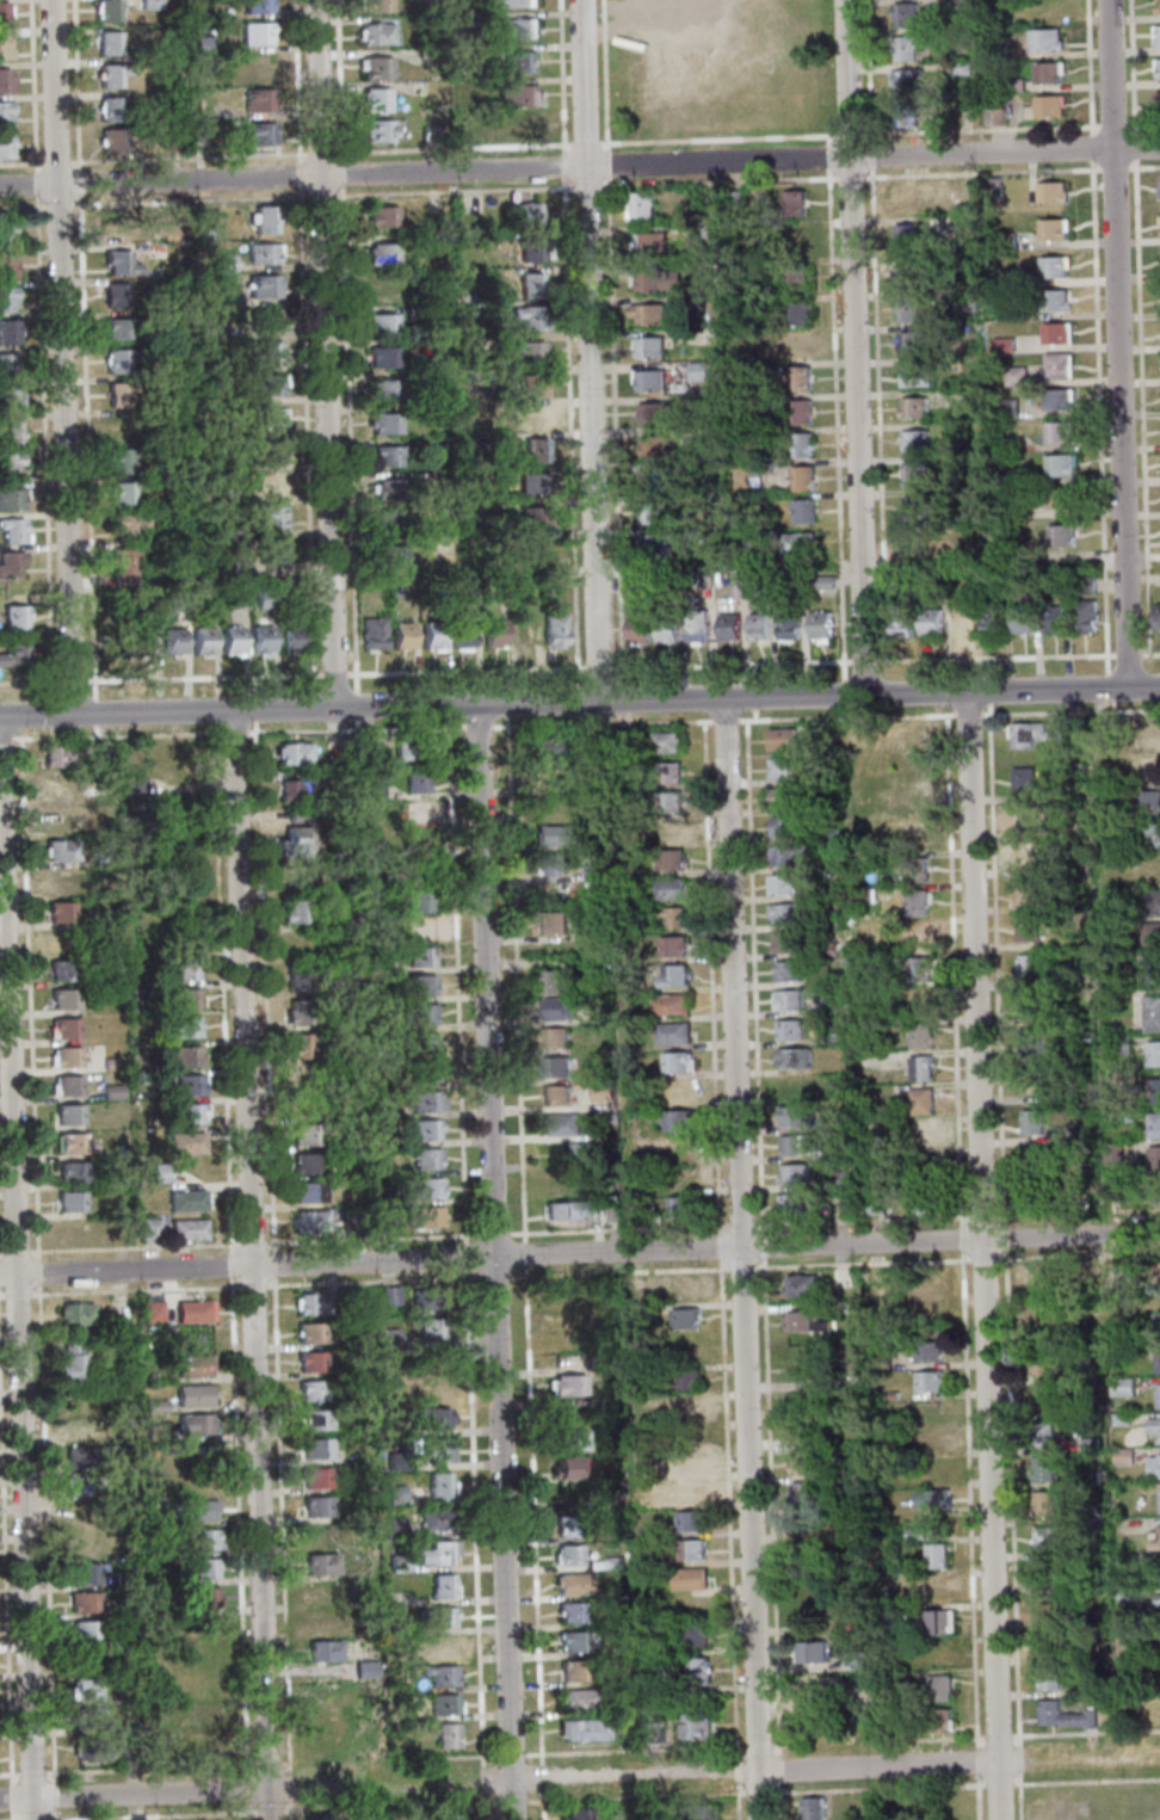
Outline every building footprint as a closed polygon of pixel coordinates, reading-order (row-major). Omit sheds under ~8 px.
[(98,21),(97,0),(118,0),(118,8),(118,21),(98,21)] [(141,10),(141,0),(159,0),(159,8),(141,10)] [(245,13),(244,0),(269,0),(269,12),(245,13)] [(362,12),(361,0),(391,0),(391,12),(362,12)] [(950,8),(950,0),(967,0),(968,8),(950,8)] [(10,26),(10,2),(0,2),(0,26),(10,26)] [(894,4),(914,2),(914,13),(913,13),(914,26),(895,27),(894,4)] [(532,38),(501,39),(500,20),(538,19),(538,36),(532,36),(532,38)] [(241,45),(241,24),(270,23),(270,32),(273,32),(273,42),(270,42),(270,44),(241,45)] [(363,25),(393,24),(394,44),(363,44),(363,25)] [(1029,50),(1029,30),(1059,29),(1059,39),(1062,39),(1063,49),(1029,50)] [(99,32),(118,32),(119,43),(118,43),(118,55),(99,55),(99,32)] [(12,60),(0,60),(0,35),(7,35),(7,49),(11,49),(12,60)] [(212,53),(195,54),(195,37),(212,37),(212,53)] [(924,47),(915,47),(915,61),(896,61),(895,53),(889,54),(889,38),(923,37),(924,47)] [(424,63),(424,49),(440,49),(440,63),(424,63)] [(499,73),(499,54),(533,53),(533,69),(531,69),(531,72),(499,73)] [(242,76),(242,57),(271,56),(272,72),(270,72),(270,76),(242,76)] [(393,57),(393,79),(365,79),(364,58),(393,57)] [(1063,73),(1060,73),(1061,81),(1035,82),(1035,63),(1063,62),(1063,73)] [(129,63),(129,74),(119,74),(119,87),(101,88),(100,64),(129,63)] [(968,63),(969,74),(951,75),(950,63),(968,63)] [(13,92),(0,92),(0,69),(8,69),(10,76),(13,76),(13,92)] [(889,70),(923,70),(924,85),(912,85),(912,93),(896,94),(896,86),(889,86),(889,70)] [(1023,91),(1005,91),(1004,80),(1023,79),(1023,91)] [(541,105),(508,106),(508,99),(500,100),(499,88),(508,88),(508,86),(537,86),(537,92),(541,92),(541,105)] [(273,111),(246,111),(245,90),(273,88),(273,111)] [(364,90),(389,88),(390,111),(365,112),(364,90)] [(1065,107),(1062,107),(1062,116),(1035,117),(1035,97),(1063,95),(1065,107)] [(100,99),(121,98),(121,109),(121,121),(100,121),(100,99)] [(11,125),(0,125),(0,102),(10,101),(11,105),(12,110),(10,113),(11,125)] [(896,125),(896,104),(915,103),(917,125),(896,125)] [(987,125),(987,109),(1002,109),(1004,124),(987,125)] [(507,137),(507,117),(538,116),(539,136),(507,137)] [(365,142),(364,121),(394,121),(394,141),(365,142)] [(196,143),(195,123),(206,123),(206,143),(196,143)] [(246,146),(246,124),(273,123),(274,144),(246,146)] [(101,153),(101,130),(122,130),(122,152),(101,153)] [(11,158),(0,158),(0,134),(11,134),(11,158)] [(168,150),(168,135),(180,134),(181,150),(168,150)] [(999,178),(999,196),(986,197),(985,178),(999,178)] [(960,197),(960,179),(970,179),(970,197),(960,197)] [(1067,202),(1038,203),(1038,183),(1063,183),(1065,190),(1067,190),(1067,202)] [(894,211),(894,189),(913,189),(913,211),(894,211)] [(741,209),(720,209),(720,191),(740,191),(741,209)] [(803,215),(785,216),(784,203),(783,192),(803,191),(803,215)] [(627,218),(627,204),(631,204),(630,193),(653,192),(653,217),(627,218)] [(510,224),(510,204),(539,203),(539,223),(510,224)] [(255,233),(255,223),(251,223),(251,214),(257,214),(255,206),(276,206),(277,233),(255,233)] [(368,228),(397,227),(397,206),(370,208),(370,211),(368,211),(368,228)] [(101,217),(125,216),(125,242),(103,242),(101,217)] [(963,233),(946,234),(946,216),(962,216),(963,233)] [(212,237),(199,239),(198,221),(211,220),(212,237)] [(1068,229),(1065,230),(1066,239),(1039,239),(1038,220),(1068,220),(1068,229)] [(8,245),(0,245),(0,221),(13,221),(13,233),(8,233),(8,245)] [(927,223),(927,235),(914,235),(915,248),(896,248),(896,224),(927,223)] [(692,237),(692,227),(709,226),(709,236),(692,237)] [(806,228),(807,252),(786,253),(786,229),(806,228)] [(634,234),(666,233),(666,257),(635,258),(634,234)] [(1014,249),(998,249),(997,234),(1014,233),(1014,249)] [(523,261),(522,239),(545,239),(547,252),(542,252),(542,261),(523,261)] [(277,264),(249,264),(249,245),(276,243),(277,245),(280,245),(280,255),(277,255),(277,264)] [(369,264),(399,264),(397,243),(371,243),(371,248),(369,248),(369,264)] [(129,249),(129,264),(138,264),(138,273),(109,274),(109,263),(105,263),(104,251),(110,251),(129,249)] [(14,278),(0,278),(0,255),(14,254),(14,278)] [(235,271),(217,272),(216,257),(235,255),(235,271)] [(1070,267),(1066,267),(1066,277),(1041,277),(1039,258),(1070,257),(1070,267)] [(896,286),(895,263),(914,261),(915,285),(896,286)] [(807,289),(786,290),(785,266),(806,265),(807,289)] [(1011,284),(992,285),(992,270),(1011,269),(1011,284)] [(680,290),(638,292),(637,271),(680,270),(680,290)] [(543,296),(523,297),(523,284),(522,284),(522,273),(542,272),(543,280),(545,280),(545,286),(543,286),(543,296)] [(251,297),(251,276),(277,276),(278,297),(251,297)] [(370,302),(400,301),(399,280),(371,282),(371,286),(369,286),(370,302)] [(105,284),(124,284),(124,307),(105,307),(105,284)] [(11,311),(0,312),(0,288),(13,288),(14,303),(10,303),(11,311)] [(1067,310),(1039,311),(1038,290),(1067,290),(1067,310)] [(239,306),(223,306),(222,295),(239,294),(239,306)] [(680,309),(680,297),(698,296),(698,309),(680,309)] [(897,297),(917,297),(918,320),(899,321),(897,297)] [(788,325),(788,302),(807,301),(808,323),(788,325)] [(473,315),(471,304),(487,303),(488,315),(473,315)] [(629,316),(629,306),(664,304),(665,323),(637,325),(637,316),(629,316)] [(408,321),(427,320),(427,306),(407,307),(408,321)] [(524,331),(523,317),(513,317),(513,308),(523,308),(523,307),(543,307),(544,314),(548,314),(548,329),(524,331)] [(279,331),(252,331),(252,310),(279,309),(279,331)] [(397,334),(397,314),(369,315),(369,321),(365,321),(365,335),(397,334)] [(105,320),(130,320),(131,339),(105,340),(105,320)] [(17,345),(0,345),(0,321),(16,321),(17,345)] [(1042,344),(1042,323),(1072,322),(1072,343),(1042,344)] [(951,325),(968,325),(969,335),(952,337),(951,325)] [(899,353),(899,343),(900,343),(900,333),(930,332),(930,352),(899,353)] [(789,357),(789,346),(788,346),(788,334),(808,333),(809,357),(789,357)] [(635,338),(662,337),(662,357),(636,358),(635,338)] [(994,352),(993,339),(1013,338),(1013,352),(994,352)] [(473,351),(473,340),(487,339),(487,350),(473,351)] [(258,362),(257,343),(282,341),(282,362),(258,362)] [(517,363),(516,341),(543,341),(544,353),(542,354),(542,362),(517,363)] [(371,368),(399,368),(399,346),(370,347),(370,354),(366,354),(366,360),(371,360),(371,368)] [(107,350),(140,350),(140,360),(127,360),(127,374),(107,374),(107,350)] [(1045,353),(1069,353),(1069,354),(1072,354),(1073,377),(1070,377),(1070,378),(1047,380),(1045,353)] [(12,377),(0,378),(0,354),(16,354),(17,369),(12,369),(12,377)] [(690,381),(689,363),(707,363),(707,380),(690,381)] [(810,390),(790,391),(789,368),(809,366),(810,390)] [(900,366),(931,366),(931,385),(901,387),(900,366)] [(1025,384),(1005,385),(1005,368),(1025,366),(1025,384)] [(636,382),(635,371),(664,371),(665,390),(638,391),(637,382),(636,382)] [(286,387),(282,387),(283,395),(257,395),(255,375),(286,375),(286,387)] [(544,395),(518,395),(518,376),(543,375),(544,395)] [(372,401),(399,400),(399,381),(372,382),(372,401)] [(132,383),(134,391),(128,391),(128,407),(109,407),(107,383),(132,383)] [(18,411),(0,412),(0,387),(17,387),(18,411)] [(1043,390),(1073,389),(1074,401),(1070,401),(1070,409),(1044,411),(1043,390)] [(901,399),(925,399),(926,418),(901,419),(901,399)] [(1017,417),(998,417),(998,399),(1017,399),(1017,417)] [(790,425),(789,401),(810,400),(810,424),(790,425)] [(485,415),(467,415),(467,402),(485,402),(485,415)] [(417,415),(417,403),(433,403),(433,415),(417,415)] [(666,403),(667,422),(640,424),(640,415),(638,415),(638,403),(666,403)] [(526,430),(525,407),(545,406),(547,430),(526,430)] [(286,419),(283,420),(283,428),(257,430),(257,409),(285,408),(286,419)] [(372,414),(400,413),(401,433),(372,434),(372,427),(369,427),(368,420),(374,420),(372,414)] [(19,444),(0,444),(0,420),(18,420),(19,444)] [(1075,433),(1072,433),(1072,442),(1045,443),(1044,422),(1074,422),(1075,433)] [(749,442),(749,431),(765,430),(765,442),(749,442)] [(901,431),(927,431),(927,451),(901,451),(901,431)] [(812,457),(791,458),(791,433),(810,433),(812,457)] [(468,450),(468,437),(483,436),(485,450),(468,450)] [(637,446),(641,446),(641,437),(668,437),(668,456),(637,457),(637,446)] [(547,462),(527,463),(527,439),(545,439),(547,462)] [(254,462),(254,443),(283,442),(283,462),(254,462)] [(372,448),(401,446),(402,465),(369,467),(369,455),(374,454),(372,448)] [(110,450),(136,449),(136,458),(130,458),(130,473),(110,474),(110,450)] [(14,476),(0,477),(0,454),(19,454),(19,465),(14,465),(14,476)] [(1044,456),(1076,455),(1076,465),(1073,465),(1073,476),(1045,476),(1044,456)] [(771,474),(754,475),(754,463),(771,462),(771,474)] [(902,463),(923,462),(923,487),(902,487),(902,463)] [(792,491),(792,467),(812,467),(813,491),(792,491)] [(998,485),(998,469),(1014,469),(1014,485),(998,485)] [(436,481),(436,470),(451,470),(451,481),(436,481)] [(667,470),(668,491),(641,491),(640,470),(667,470)] [(284,495),(255,496),(255,475),(284,474),(284,495)] [(520,494),(520,475),(548,474),(548,493),(520,494)] [(375,485),(378,485),(378,481),(405,480),(406,499),(375,500),(375,485)] [(131,482),(131,495),(130,495),(131,506),(111,506),(111,482),(131,482)] [(1075,488),(1076,500),(1073,500),(1073,508),(1047,508),(1045,489),(1075,488)] [(20,510),(0,510),(0,490),(24,489),(24,500),(20,500),(20,510)] [(924,495),(924,519),(903,519),(903,495),(924,495)] [(814,523),(794,524),(792,500),(814,499),(814,523)] [(492,501),(493,513),(470,513),(470,501),(492,501)] [(638,502),(667,502),(667,523),(640,524),(638,502)] [(453,516),(436,516),(436,504),(453,504),(453,516)] [(285,529),(258,529),(258,508),(284,507),(285,529)] [(523,528),(549,526),(548,507),(522,508),(523,528)] [(375,512),(395,511),(396,535),(376,535),(375,512)] [(147,514),(147,539),(117,539),(116,516),(147,514)] [(1,529),(0,529),(0,519),(21,519),(21,533),(26,533),(26,543),(2,543),(1,529)] [(246,536),(228,536),(228,525),(246,525),(246,536)] [(1047,545),(1047,526),(1073,525),(1074,544),(1047,545)] [(685,530),(704,529),(705,541),(686,541),(685,530)] [(925,529),(925,551),(905,553),(903,529),(925,529)] [(783,553),(782,533),(813,532),(814,553),(783,553)] [(667,555),(640,555),(638,536),(666,535),(667,555)] [(261,563),(260,539),(285,538),(285,562),(261,563)] [(522,540),(523,563),(551,562),(550,539),(522,540)] [(407,566),(382,566),(382,561),(376,561),(376,550),(381,550),(381,547),(406,545),(407,566)] [(138,549),(138,557),(132,559),(132,585),(112,585),(112,574),(113,574),(113,564),(110,564),(110,550),(138,549)] [(23,576),(0,576),(0,553),(21,553),(23,576)] [(232,573),(232,561),(247,560),(247,573),(232,573)] [(887,569),(906,568),(906,587),(887,588),(887,569)] [(817,588),(816,576),(832,576),(832,588),(817,588)] [(932,593),(932,578),(944,576),(944,593),(932,593)] [(1094,594),(1075,594),(1075,578),(1093,576),(1094,594)] [(732,597),(732,580),(742,579),(743,597),(732,597)] [(755,581),(773,580),(773,598),(755,599),(755,581)] [(623,582),(640,581),(640,598),(624,598),(623,582)] [(467,585),(481,585),(482,603),(467,603),(467,585)] [(496,603),(496,586),(510,585),(510,603),(496,603)] [(436,605),(436,590),(449,590),(450,605),(436,605)] [(278,609),(258,609),(258,591),(277,591),(278,609)] [(171,593),(187,592),(189,610),(171,610),(171,593)] [(236,609),(236,593),(248,592),(248,609),(236,609)] [(147,611),(147,596),(159,594),(159,611),(147,611)] [(1074,630),(1073,601),(1094,601),(1096,630),(1074,630)] [(981,635),(980,604),(999,604),(999,611),(1001,619),(1000,634),(981,635)] [(891,636),(890,606),(911,605),(911,636),(891,636)] [(25,630),(5,630),(4,606),(25,606),(25,630)] [(1043,631),(1042,607),(1061,606),(1062,631),(1043,631)] [(778,638),(778,609),(797,607),(798,638),(778,638)] [(1013,633),(1012,607),(1032,607),(1033,631),(1013,633)] [(940,634),(920,635),(920,610),(939,609),(940,634)] [(949,609),(969,609),(970,634),(950,634),(949,609)] [(686,641),(685,611),(705,611),(707,641),(686,641)] [(809,613),(828,612),(829,637),(810,638),(809,613)] [(452,648),(455,648),(455,650),(459,650),(470,650),(470,647),(473,647),(473,615),(452,615),(452,648)] [(544,615),(564,615),(566,644),(562,644),(562,648),(553,649),(553,646),(545,646),(544,615)] [(718,616),(738,615),(738,640),(720,641),(718,616)] [(748,615),(767,615),(767,642),(757,643),(757,638),(749,638),(748,615)] [(656,617),(675,616),(677,641),(658,642),(656,617)] [(253,653),(253,627),(258,627),(258,617),(271,617),(272,650),(265,650),(265,653),(253,653)] [(628,642),(628,617),(646,617),(647,642),(628,642)] [(363,618),(384,618),(384,649),(374,650),(374,649),(364,649),(364,638),(362,638),(362,633),(363,633),(363,618)] [(538,619),(517,619),(517,646),(538,646),(538,619)] [(486,647),(505,647),(505,621),(485,621),(486,647)] [(422,623),(443,622),(444,647),(443,647),(443,652),(431,652),(431,648),(424,649),(422,623)] [(393,623),(412,623),(413,648),(406,648),(406,649),(393,649),(393,623)] [(132,655),(132,625),(152,624),(153,655),(132,655)] [(283,652),(283,625),(302,625),(302,652),(283,652)] [(223,654),(223,627),(242,627),(242,658),(232,658),(232,653),(223,654)] [(184,628),(184,654),(165,654),(163,629),(184,628)] [(195,654),(193,629),(212,629),(214,654),(195,654)] [(26,666),(0,667),(0,654),(5,654),(4,643),(26,642),(26,666)] [(1012,748),(1011,723),(1044,723),(1045,736),(1032,736),(1032,747),(1012,748)] [(1137,747),(1136,723),(1156,723),(1156,746),(1137,747)] [(921,726),(921,749),(901,751),(901,736),(890,736),(890,727),(921,726)] [(1056,749),(1055,729),(1076,728),(1076,749),(1056,749)] [(767,730),(794,729),(795,749),(769,751),(767,730)] [(652,733),(678,733),(679,752),(653,752),(652,733)] [(362,736),(374,736),(374,757),(363,757),(362,736)] [(531,740),(559,739),(559,758),(532,759),(531,740)] [(395,741),(420,740),(421,760),(395,761),(395,741)] [(98,742),(109,742),(110,758),(98,759),(98,742)] [(280,758),(276,758),(276,748),(279,748),(279,745),(310,744),(311,765),(280,766),(280,758)] [(44,747),(86,746),(86,757),(75,758),(75,766),(44,767),(44,747)] [(769,759),(795,758),(796,778),(770,779),(769,759)] [(1137,782),(1137,758),(1159,758),(1159,782),(1137,782)] [(654,764),(679,763),(679,783),(655,783),(654,764)] [(532,767),(557,766),(559,786),(532,788),(532,767)] [(1013,794),(1012,769),(1033,767),(1033,792),(1013,794)] [(406,770),(426,770),(427,792),(407,794),(406,770)] [(47,794),(42,794),(42,785),(45,785),(45,778),(76,777),(78,797),(47,798),(47,794)] [(125,778),(144,778),(146,795),(125,796),(125,778)] [(280,781),(311,779),(313,801),(282,802),(280,781)] [(366,798),(365,783),(383,783),(383,797),(366,798)] [(1115,800),(1097,800),(1096,786),(1115,786),(1115,800)] [(770,789),(796,788),(796,807),(770,808),(770,789)] [(93,803),(92,791),(109,790),(110,802),(93,803)] [(903,818),(902,791),(924,791),(924,818),(903,818)] [(1139,791),(1159,791),(1159,815),(1139,815),(1139,791)] [(656,792),(680,792),(681,813),(658,813),(656,792)] [(402,802),(430,801),(430,821),(403,822),(402,802)] [(146,803),(166,802),(167,832),(147,833),(146,803)] [(1013,831),(1013,807),(1033,806),(1035,829),(1013,831)] [(79,829),(79,808),(45,808),(45,829),(79,829)] [(289,810),(308,809),(309,822),(289,822),(289,810)] [(770,818),(796,816),(797,837),(771,837),(770,818)] [(655,822),(681,821),(681,841),(656,843),(655,822)] [(878,822),(878,833),(860,834),(859,822),(878,822)] [(1139,825),(1159,823),(1159,849),(1140,849),(1139,825)] [(537,845),(536,826),(568,825),(568,845),(537,845)] [(905,850),(903,826),(925,825),(926,849),(905,850)] [(313,858),(278,859),(278,840),(286,840),(286,827),(311,827),(313,858)] [(817,829),(835,828),(835,840),(819,841),(817,829)] [(402,832),(428,831),(430,851),(403,852),(402,832)] [(47,841),(78,840),(79,860),(48,862),(47,841)] [(1014,868),(1013,844),(1033,843),(1035,856),(1048,855),(1048,868),(1014,868)] [(772,866),(771,846),(807,845),(808,857),(797,858),(797,866),(772,866)] [(94,850),(111,850),(111,866),(95,866),(94,850)] [(656,851),(681,850),(683,870),(658,871),(656,851)] [(556,864),(562,864),(562,875),(536,876),(536,856),(556,855),(556,864)] [(851,855),(868,855),(868,866),(852,866),(851,855)] [(905,859),(926,858),(927,883),(906,883),(905,859)] [(1056,874),(1055,860),(1074,860),(1075,874),(1056,874)] [(584,881),(584,863),(601,862),(601,881),(584,881)] [(285,890),(284,865),(307,864),(307,889),(285,890)] [(48,872),(79,871),(80,892),(48,893),(48,872)] [(770,876),(797,875),(798,895),(771,896),(770,876)] [(656,877),(681,876),(683,899),(656,899),(656,877)] [(1016,906),(1016,878),(1036,878),(1036,905),(1016,906)] [(326,893),(326,882),(343,881),(344,893),(326,893)] [(853,905),(853,887),(871,886),(871,905),(853,905)] [(905,892),(927,890),(927,915),(905,917),(905,892)] [(1141,890),(1159,890),(1159,914),(1142,915),(1141,890)] [(401,893),(432,892),(433,913),(402,914),(401,893)] [(286,899),(307,899),(307,923),(282,924),(282,909),(286,908),(286,899)] [(1045,911),(1045,899),(1063,899),(1063,911),(1045,911)] [(48,902),(74,901),(74,923),(49,924),(48,902)] [(773,918),(767,919),(767,905),(798,903),(798,924),(773,925),(773,918)] [(684,913),(689,913),(689,923),(685,923),(685,928),(667,928),(667,918),(658,918),(658,908),(684,907),(684,913)] [(566,912),(567,933),(538,933),(538,913),(566,912)] [(406,919),(431,918),(432,937),(406,938),(406,919)] [(1017,943),(1016,918),(1036,918),(1037,943),(1017,943)] [(927,948),(906,948),(906,923),(926,923),(927,948)] [(1142,923),(1159,923),(1159,948),(1142,949),(1142,923)] [(586,937),(585,926),(603,926),(604,937),(586,937)] [(49,932),(75,932),(75,951),(50,952),(49,932)] [(773,954),(773,933),(798,932),(800,952),(773,954)] [(661,957),(660,937),(685,936),(686,957),(661,957)] [(407,948),(433,946),(433,967),(407,968),(407,948)] [(871,970),(856,971),(854,955),(870,955),(871,970)] [(1037,955),(1038,980),(1017,980),(1016,964),(1018,964),(1018,955),(1037,955)] [(368,957),(387,956),(387,974),(369,974),(368,957)] [(908,981),(907,958),(928,957),(930,981),(908,981)] [(1143,957),(1159,957),(1159,980),(1143,981),(1143,957)] [(50,961),(76,960),(78,981),(51,981),(50,961)] [(172,960),(197,960),(197,980),(172,980),(172,960)] [(775,962),(801,961),(801,981),(776,982),(775,962)] [(289,991),(288,967),(321,965),(322,977),(309,977),(309,991),(289,991)] [(658,988),(658,967),(686,965),(686,987),(658,988)] [(541,995),(539,971),(573,970),(573,994),(541,995)] [(409,995),(408,976),(433,975),(434,994),(409,995)] [(54,991),(78,989),(79,1010),(54,1010),(54,991)] [(174,989),(198,989),(198,1008),(174,1008),(174,989)] [(776,992),(801,991),(802,1011),(777,1011),(776,992)] [(909,1016),(908,991),(930,991),(930,1016),(909,1016)] [(1019,1017),(1019,993),(1039,992),(1039,1017),(1019,1017)] [(652,1016),(652,995),(687,994),(687,1014),(652,1016)] [(1142,995),(1159,995),(1159,1031),(1143,1032),(1142,995)] [(822,998),(838,998),(839,1014),(822,1014),(822,998)] [(544,1020),(543,1000),(574,999),(574,1019),(544,1020)] [(289,1001),(309,1000),(310,1024),(286,1025),(285,1011),(289,1011),(289,1001)] [(409,1025),(409,1005),(434,1004),(436,1025),(409,1025)] [(334,1029),(334,1016),(352,1016),(352,1029),(334,1029)] [(168,1018),(198,1017),(198,1037),(168,1038),(168,1018)] [(53,1019),(79,1019),(79,1038),(54,1039),(53,1019)] [(778,1041),(777,1020),(802,1019),(803,1041),(778,1041)] [(656,1045),(655,1024),(689,1023),(690,1044),(656,1045)] [(909,1049),(909,1024),(930,1024),(931,1049),(909,1049)] [(823,1028),(840,1028),(841,1044),(823,1044),(823,1028)] [(543,1049),(543,1030),(567,1029),(567,1048),(543,1049)] [(1019,1054),(1019,1030),(1039,1029),(1041,1054),(1019,1054)] [(409,1054),(409,1035),(434,1034),(436,1053),(409,1054)] [(290,1060),(290,1035),(310,1035),(311,1059),(290,1060)] [(1112,1055),(1112,1036),(1129,1036),(1129,1055),(1112,1055)] [(1146,1042),(1159,1042),(1159,1066),(1147,1067),(1146,1042)] [(337,1061),(337,1045),(354,1044),(354,1061),(337,1061)] [(370,1061),(369,1045),(390,1044),(390,1060),(370,1061)] [(171,1047),(199,1045),(199,1066),(171,1067),(171,1047)] [(54,1048),(79,1047),(80,1068),(54,1068),(54,1048)] [(782,1068),(780,1065),(778,1065),(777,1049),(809,1048),(810,1068),(782,1068)] [(690,1053),(690,1073),(662,1074),(662,1053),(690,1053)] [(912,1081),(911,1056),(931,1056),(931,1081),(912,1081)] [(542,1078),(542,1057),(568,1057),(568,1078),(542,1078)] [(103,1059),(121,1059),(121,1071),(104,1071),(103,1059)] [(411,1063),(436,1062),(437,1081),(411,1082),(411,1063)] [(290,1069),(316,1068),(316,1087),(290,1088),(290,1069)] [(1022,1094),(1022,1068),(1042,1068),(1043,1094),(1022,1094)] [(135,1072),(153,1072),(153,1084),(135,1084),(135,1072)] [(174,1076),(199,1075),(200,1096),(175,1097),(174,1076)] [(55,1078),(80,1076),(81,1096),(55,1097),(55,1078)] [(374,1091),(372,1079),(390,1078),(390,1090),(374,1091)] [(1147,1080),(1159,1079),(1159,1104),(1147,1104),(1147,1080)] [(101,1086),(121,1086),(121,1099),(103,1100),(101,1086)] [(568,1086),(569,1105),(544,1106),(543,1087),(568,1086)] [(932,1088),(932,1115),(912,1116),(912,1088),(932,1088)] [(411,1112),(411,1092),(438,1091),(438,1098),(443,1098),(444,1112),(411,1112)] [(175,1105),(202,1104),(203,1125),(175,1125),(175,1105)] [(55,1106),(81,1105),(81,1125),(56,1127),(55,1106)] [(380,1108),(396,1106),(397,1117),(380,1118),(380,1108)] [(783,1129),(783,1122),(779,1122),(779,1106),(812,1106),(812,1128),(783,1129)] [(1115,1122),(1113,1110),(1134,1109),(1134,1122),(1115,1122)] [(664,1131),(664,1122),(654,1123),(653,1111),(691,1110),(691,1130),(664,1131)] [(1023,1135),(1022,1111),(1043,1110),(1043,1135),(1023,1135)] [(578,1113),(579,1135),(542,1136),(541,1125),(544,1125),(544,1115),(578,1113)] [(1147,1113),(1159,1113),(1159,1138),(1148,1139),(1147,1113)] [(412,1121),(438,1119),(438,1140),(413,1141),(412,1121)] [(912,1122),(932,1122),(932,1145),(913,1146),(912,1122)] [(292,1125),(320,1124),(321,1146),(292,1146),(292,1125)] [(1067,1142),(1067,1130),(1084,1129),(1085,1142),(1067,1142)] [(166,1134),(203,1133),(203,1154),(167,1155),(166,1134)] [(57,1134),(86,1134),(87,1153),(58,1154),(57,1134)] [(782,1156),(780,1136),(816,1135),(816,1155),(782,1156)] [(587,1150),(588,1164),(568,1165),(568,1150),(572,1150),(572,1143),(592,1143),(592,1150),(587,1150)] [(1104,1165),(1104,1143),(1122,1143),(1123,1164),(1104,1165)] [(1149,1147),(1159,1147),(1159,1171),(1149,1171),(1149,1147)] [(412,1149),(439,1148),(440,1170),(413,1170),(412,1149)] [(1024,1177),(1023,1150),(1044,1149),(1045,1176),(1024,1177)] [(292,1154),(319,1153),(320,1173),(292,1174),(292,1154)] [(914,1176),(914,1156),(934,1155),(936,1174),(914,1176)] [(58,1164),(86,1162),(87,1183),(58,1183),(58,1164)] [(152,1165),(168,1164),(168,1183),(152,1184),(152,1165)] [(783,1185),(783,1165),(807,1165),(808,1185),(783,1185)] [(828,1172),(846,1171),(847,1189),(829,1189),(828,1172)] [(414,1179),(439,1178),(440,1198),(414,1199),(414,1179)] [(1149,1179),(1159,1179),(1159,1202),(1150,1203),(1149,1179)] [(294,1184),(319,1183),(320,1203),(294,1204),(294,1184)] [(913,1189),(934,1187),(936,1213),(914,1214),(913,1189)] [(168,1191),(203,1191),(203,1211),(168,1213),(168,1191)] [(58,1213),(57,1193),(82,1192),(84,1213),(58,1213)] [(783,1195),(810,1195),(810,1214),(783,1215),(783,1195)] [(859,1215),(858,1196),(882,1195),(883,1214),(859,1215)] [(667,1198),(693,1197),(693,1217),(668,1217),(667,1198)] [(628,1221),(628,1202),(644,1201),(646,1220),(628,1221)] [(585,1202),(585,1221),(560,1222),(559,1203),(585,1202)] [(607,1223),(606,1205),(618,1205),(618,1222),(607,1223)] [(440,1207),(442,1227),(415,1228),(414,1208),(440,1207)] [(294,1211),(325,1211),(325,1232),(295,1233),(294,1211)] [(343,1232),(341,1215),(359,1215),(360,1230),(343,1232)] [(140,1220),(159,1220),(159,1240),(141,1241),(140,1220)] [(169,1221),(204,1220),(205,1241),(171,1242),(169,1221)] [(1142,1264),(1159,1264),(1159,1284),(1142,1284),(1142,1264)] [(1028,1291),(1026,1267),(1047,1267),(1047,1291),(1028,1291)] [(831,1270),(847,1269),(847,1285),(832,1287),(831,1270)] [(917,1287),(917,1291),(927,1290),(927,1312),(866,1314),(865,1273),(883,1273),(884,1288),(917,1287)] [(815,1275),(815,1296),(785,1296),(785,1276),(815,1275)] [(670,1281),(696,1279),(697,1301),(671,1301),(670,1281)] [(382,1288),(400,1288),(400,1304),(382,1304),(382,1288)] [(413,1289),(443,1288),(444,1310),(414,1312),(413,1289)] [(297,1314),(296,1294),(327,1292),(328,1314),(297,1314)] [(143,1324),(143,1302),(161,1302),(162,1324),(143,1324)] [(175,1303),(209,1302),(209,1322),(175,1324),(175,1303)] [(62,1319),(57,1319),(57,1309),(62,1309),(62,1304),(92,1304),(93,1325),(62,1326),(62,1319)] [(631,1306),(649,1306),(649,1319),(631,1319),(631,1306)] [(672,1309),(697,1309),(697,1329),(672,1331),(672,1309)] [(814,1321),(828,1320),(828,1332),(786,1333),(786,1326),(782,1326),(782,1316),(786,1316),(786,1312),(814,1310),(814,1321)] [(1059,1332),(1079,1329),(1076,1313),(1057,1316),(1059,1332)] [(419,1320),(444,1319),(444,1339),(419,1339),(419,1320)] [(298,1344),(297,1325),(323,1324),(325,1344),(298,1344)] [(381,1346),(381,1329),(399,1329),(400,1345),(381,1346)] [(63,1355),(62,1338),(80,1338),(81,1353),(84,1353),(85,1382),(57,1383),(56,1355),(63,1355)] [(914,1363),(913,1343),(938,1343),(939,1362),(914,1363)] [(325,1351),(326,1372),(300,1372),(298,1352),(325,1351)] [(425,1371),(425,1352),(445,1351),(445,1370),(425,1371)] [(1029,1376),(1029,1352),(1049,1351),(1050,1376),(1029,1376)] [(588,1355),(609,1355),(609,1371),(588,1371),(588,1355)] [(177,1357),(209,1356),(210,1377),(178,1378),(177,1357)] [(800,1381),(800,1359),(817,1359),(819,1380),(800,1381)] [(698,1390),(673,1392),(673,1370),(698,1370),(698,1390)] [(915,1393),(914,1372),(939,1371),(940,1392),(915,1393)] [(553,1396),(551,1381),(555,1381),(555,1376),(585,1375),(585,1395),(553,1396)] [(1111,1396),(1111,1380),(1133,1378),(1133,1396),(1111,1396)] [(300,1382),(325,1381),(326,1401),(301,1401),(300,1382)] [(175,1387),(210,1386),(211,1406),(177,1407),(175,1387)] [(1029,1389),(1050,1388),(1050,1402),(1063,1401),(1063,1412),(1030,1413),(1029,1389)] [(599,1412),(599,1396),(617,1396),(617,1412),(599,1412)] [(144,1401),(167,1400),(167,1413),(144,1413),(144,1401)] [(674,1401),(698,1400),(699,1420),(674,1421),(674,1401)] [(1078,1417),(1078,1403),(1094,1402),(1096,1415),(1078,1417)] [(418,1430),(417,1409),(448,1408),(449,1429),(418,1430)] [(300,1412),(326,1411),(327,1431),(301,1431),(300,1412)] [(1111,1426),(1111,1414),(1129,1413),(1129,1425),(1111,1426)] [(178,1415),(212,1414),(212,1435),(178,1436),(178,1415)] [(67,1437),(60,1437),(60,1423),(66,1423),(66,1418),(92,1418),(92,1439),(67,1440),(67,1437)] [(1147,1419),(1159,1419),(1159,1444),(1156,1444),(1156,1435),(1147,1435),(1147,1419)] [(1053,1448),(1032,1448),(1031,1423),(1053,1423),(1053,1448)] [(148,1426),(165,1425),(165,1442),(148,1442),(148,1426)] [(917,1452),(915,1432),(942,1431),(943,1451),(917,1452)] [(554,1451),(554,1433),(587,1432),(587,1450),(554,1451)] [(1078,1452),(1078,1438),(1097,1437),(1097,1451),(1078,1452)] [(302,1440),(331,1439),(331,1458),(302,1460),(302,1440)] [(426,1463),(426,1440),(448,1439),(448,1463),(426,1463)] [(67,1469),(66,1449),(99,1448),(100,1468),(67,1469)] [(1113,1466),(1113,1449),(1133,1448),(1133,1464),(1113,1466)] [(816,1474),(789,1475),(789,1462),(791,1462),(791,1454),(815,1452),(816,1474)] [(388,1470),(387,1454),(405,1454),(406,1470),(388,1470)] [(675,1474),(675,1455),(701,1454),(701,1473),(675,1474)] [(1158,1455),(1159,1455),(1159,1479),(1148,1480),(1148,1457),(1158,1457),(1158,1455)] [(1032,1457),(1053,1457),(1054,1481),(1033,1482),(1032,1457)] [(555,1468),(554,1460),(576,1458),(576,1477),(550,1479),(550,1468),(555,1468)] [(945,1460),(920,1460),(920,1481),(945,1481),(945,1460)] [(638,1481),(638,1466),(655,1466),(655,1481),(638,1481)] [(304,1488),(303,1469),(328,1468),(329,1488),(304,1488)] [(428,1473),(449,1473),(450,1498),(430,1499),(428,1473)] [(1080,1473),(1098,1473),(1098,1485),(1080,1485),(1080,1473)] [(67,1499),(66,1477),(103,1476),(104,1498),(67,1499)] [(792,1504),(791,1482),(816,1482),(817,1504),(792,1504)] [(385,1487),(403,1486),(405,1505),(387,1505),(385,1487)] [(914,1510),(913,1491),(948,1489),(949,1509),(914,1510)] [(1033,1517),(1032,1493),(1054,1492),(1055,1517),(1033,1517)] [(304,1518),(303,1498),(329,1497),(331,1517),(304,1518)] [(177,1523),(177,1514),(167,1514),(166,1503),(214,1501),(214,1522),(177,1523)] [(420,1510),(451,1509),(451,1530),(421,1531),(420,1510)] [(677,1512),(702,1511),(703,1532),(678,1532),(677,1512)] [(557,1537),(557,1518),(582,1517),(584,1537),(557,1537)] [(387,1520),(403,1519),(403,1536),(387,1537),(387,1520)] [(306,1547),(306,1525),(337,1524),(338,1546),(306,1547)] [(1033,1526),(1055,1525),(1056,1550),(1035,1551),(1033,1526)] [(641,1528),(659,1526),(659,1538),(641,1538),(641,1528)] [(906,1541),(905,1528),(923,1528),(924,1541),(906,1541)] [(191,1550),(190,1531),(216,1530),(216,1538),(220,1538),(221,1549),(191,1550)] [(677,1541),(704,1540),(704,1561),(678,1561),(677,1541)] [(417,1550),(431,1550),(431,1542),(451,1542),(458,1542),(458,1557),(452,1557),(452,1566),(432,1566),(432,1563),(418,1563),(417,1550)] [(924,1544),(945,1544),(946,1568),(925,1569),(924,1544)] [(581,1546),(582,1566),(559,1567),(559,1546),(581,1546)] [(407,1554),(408,1573),(390,1573),(389,1555),(407,1554)] [(338,1574),(307,1575),(306,1556),(337,1555),(338,1574)] [(604,1569),(604,1557),(623,1557),(623,1569),(604,1569)] [(191,1581),(191,1560),(216,1559),(216,1580),(191,1581)] [(1036,1562),(1056,1562),(1056,1573),(1067,1573),(1067,1586),(1036,1586),(1036,1562)] [(70,1565),(97,1563),(98,1584),(70,1585),(70,1565)] [(672,1571),(704,1569),(705,1591),(673,1592),(672,1571)] [(113,1586),(113,1571),(135,1571),(135,1585),(113,1586)] [(560,1588),(555,1588),(554,1578),(559,1578),(559,1574),(592,1573),(592,1594),(560,1596),(560,1588)] [(432,1574),(452,1574),(453,1599),(433,1600),(432,1574)] [(925,1604),(924,1578),(946,1577),(946,1604),(925,1604)] [(308,1603),(336,1603),(336,1583),(308,1583),(308,1603)] [(192,1610),(192,1588),(218,1588),(218,1610),(192,1610)] [(1118,1602),(1118,1590),(1135,1590),(1135,1602),(1118,1602)] [(70,1593),(97,1592),(98,1614),(70,1614),(70,1593)] [(1037,1621),(1037,1597),(1059,1597),(1059,1621),(1037,1621)] [(560,1604),(585,1603),(585,1623),(560,1624),(560,1604)] [(427,1609),(455,1608),(456,1621),(453,1621),(453,1629),(428,1629),(427,1609)] [(926,1624),(915,1625),(914,1614),(926,1614),(926,1611),(954,1611),(954,1634),(926,1635),(926,1624)] [(309,1633),(339,1633),(339,1612),(309,1612),(309,1633)] [(72,1623),(99,1622),(99,1641),(72,1642),(72,1623)] [(389,1623),(407,1623),(407,1635),(389,1636),(389,1623)] [(681,1648),(680,1627),(707,1627),(707,1647),(681,1648)] [(1037,1658),(1037,1631),(1059,1630),(1060,1656),(1037,1658)] [(586,1631),(587,1652),(562,1653),(561,1633),(586,1631)] [(430,1637),(455,1637),(456,1659),(430,1659),(430,1637)] [(307,1662),(307,1642),(340,1641),(340,1661),(307,1662)] [(825,1662),(797,1664),(796,1642),(825,1641),(825,1662)] [(390,1665),(390,1648),(409,1647),(409,1664),(390,1665)] [(844,1671),(843,1653),(863,1653),(863,1670),(844,1671)] [(689,1685),(687,1660),(707,1659),(708,1685),(689,1685)] [(562,1683),(562,1661),(587,1660),(587,1682),(562,1683)] [(1121,1672),(1121,1660),(1139,1660),(1139,1672),(1121,1672)] [(1059,1665),(1059,1691),(1038,1691),(1038,1666),(1059,1665)] [(431,1688),(430,1676),(420,1676),(420,1667),(455,1666),(456,1686),(431,1688)] [(930,1702),(928,1677),(949,1676),(950,1701),(930,1702)] [(797,1699),(797,1678),(826,1677),(826,1698),(797,1699)] [(648,1697),(648,1679),(668,1678),(670,1696),(648,1697)] [(74,1680),(98,1679),(99,1701),(74,1701),(74,1680)] [(1087,1693),(1087,1680),(1103,1679),(1104,1693),(1087,1693)] [(562,1704),(559,1704),(557,1693),(562,1693),(562,1691),(596,1690),(597,1710),(562,1711),(562,1704)] [(121,1693),(138,1692),(140,1703),(122,1704),(121,1693)] [(431,1716),(430,1696),(457,1695),(457,1715),(431,1716)] [(1082,1727),(1060,1728),(1060,1726),(1038,1726),(1037,1711),(1039,1711),(1039,1702),(1059,1702),(1060,1715),(1081,1714),(1081,1710),(1096,1710),(1096,1729),(1082,1729),(1082,1727)] [(74,1709),(100,1708),(101,1728),(75,1729),(74,1709)] [(930,1735),(928,1710),(949,1710),(950,1735),(930,1735)] [(683,1741),(681,1715),(710,1715),(710,1740),(683,1741)] [(160,1729),(159,1717),(179,1716),(179,1729),(160,1729)] [(617,1739),(617,1719),(629,1717),(630,1739),(617,1739)] [(563,1741),(563,1721),(606,1720),(607,1740),(563,1741)] [(436,1725),(457,1723),(458,1748),(437,1748),(436,1725)] [(643,1723),(661,1723),(661,1744),(644,1744),(643,1723)] [(78,1762),(76,1740),(106,1740),(107,1762),(78,1762)] [(123,1764),(122,1742),(138,1741),(140,1764),(123,1764)] [(825,1797),(803,1797),(803,1819),(825,1819),(825,1797)] [(684,1803),(684,1819),(715,1819),(715,1803),(684,1803)] [(592,1807),(567,1807),(567,1819),(592,1819),(592,1807)]
